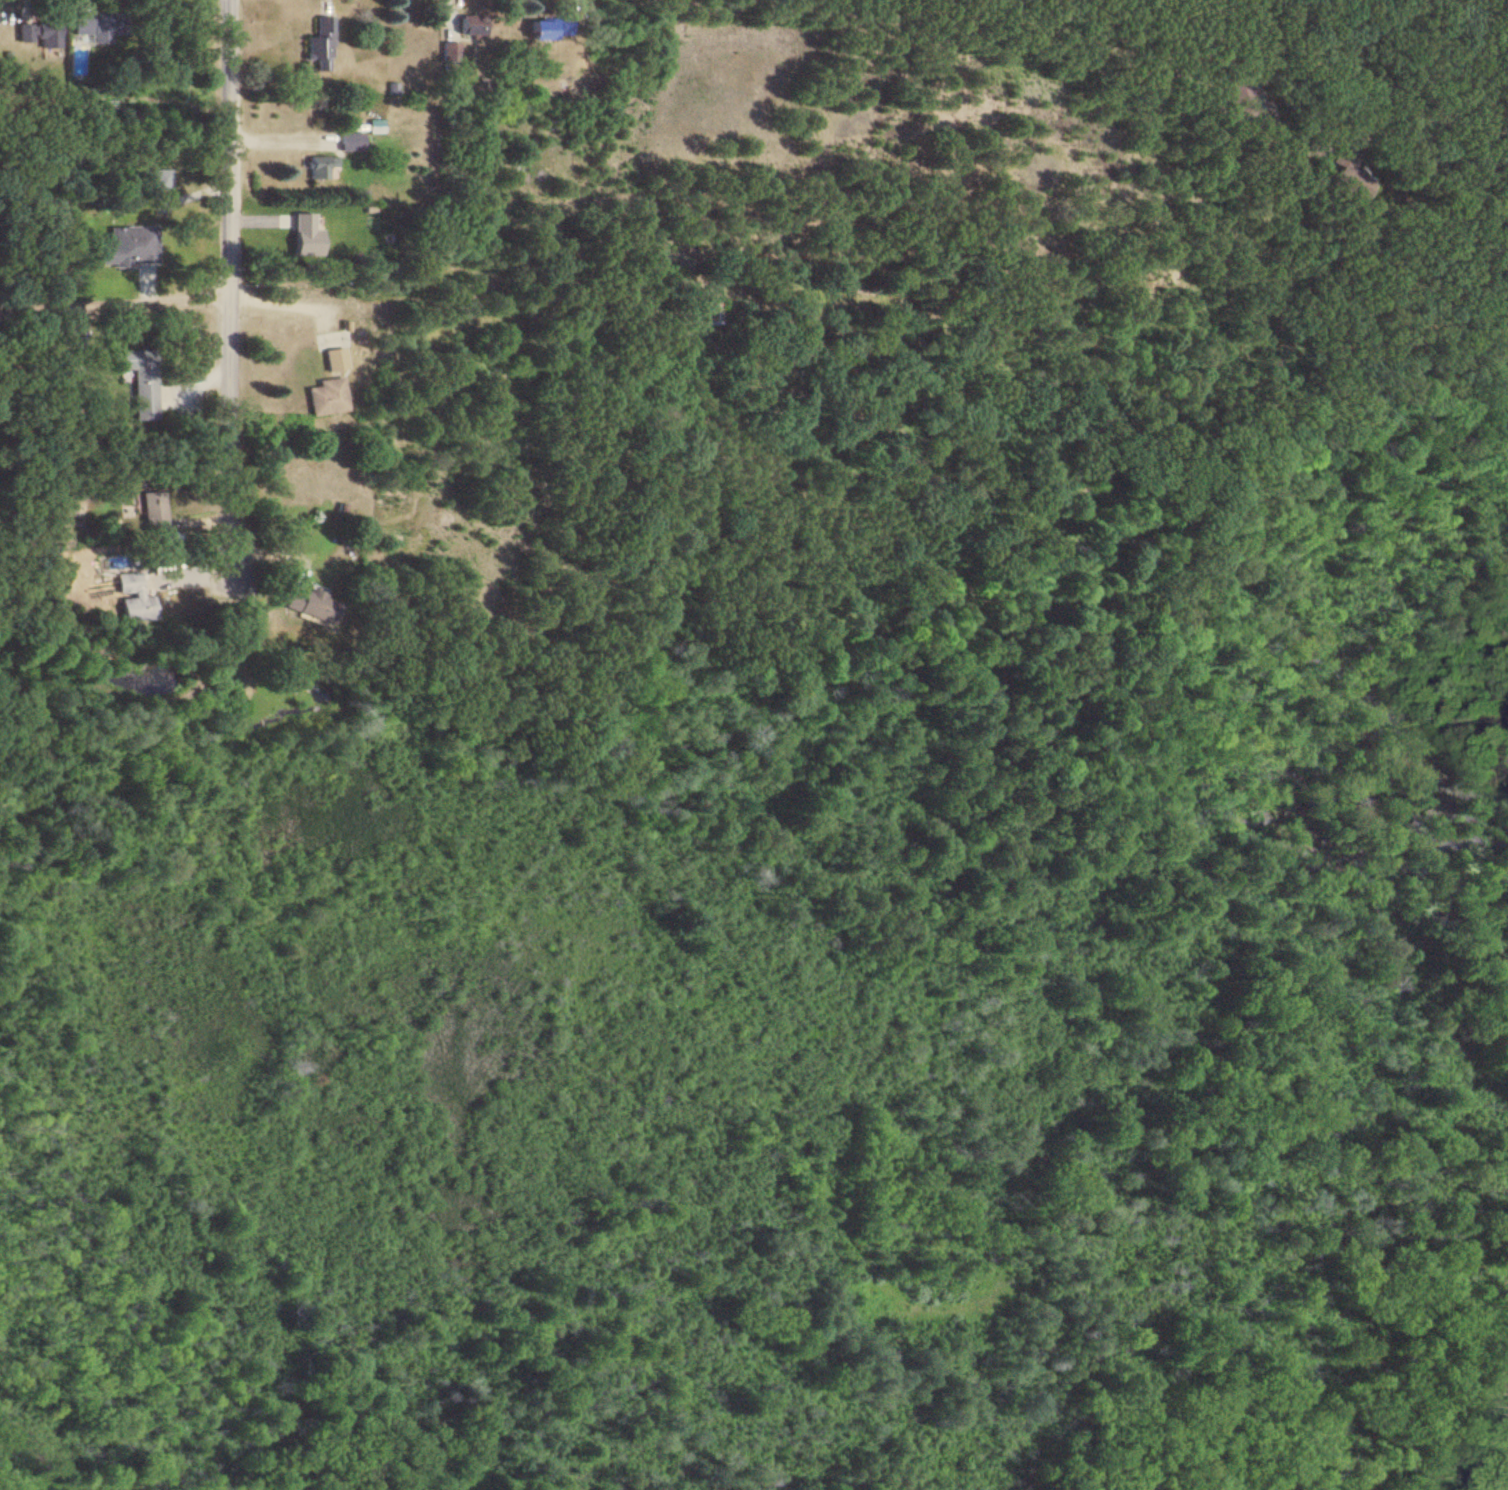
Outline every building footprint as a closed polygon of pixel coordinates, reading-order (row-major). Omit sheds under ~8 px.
[(58,47),(58,12),(44,12),(44,21),(18,21),(18,39),(38,39),(38,47),(58,47)] [(124,12),(73,12),(73,33),(91,32),(91,42),(109,42),(109,33),(124,33),(124,12)] [(481,32),(481,15),(461,15),(461,32),(481,32)] [(529,37),(570,37),(570,18),(529,18),(529,37)] [(306,35),(306,69),(327,69),(327,35),(306,35)] [(458,60),(454,40),(440,43),(443,62),(458,60)] [(338,132),(338,149),(361,149),(361,132),(338,132)] [(1363,145),(1345,135),(1321,178),(1359,199),(1371,179),(1350,168),(1363,145)] [(334,156),(308,156),(308,178),(334,178),(334,156)] [(169,169),(150,169),(150,189),(169,189),(169,169)] [(107,226),(108,242),(94,243),(95,264),(156,263),(155,225),(107,226)] [(326,371),(346,369),(343,346),(323,349),(326,371)] [(153,349),(118,349),(118,370),(131,370),(131,417),(154,417),(153,349)] [(346,410),(341,376),(316,379),(317,385),(305,387),(309,415),(346,410)] [(114,574),(116,596),(117,596),(119,622),(152,620),(150,595),(140,596),(138,572),(114,574)] [(322,597),(325,588),(309,583),(305,594),(295,591),(288,611),(329,624),(337,601),(322,597)]
